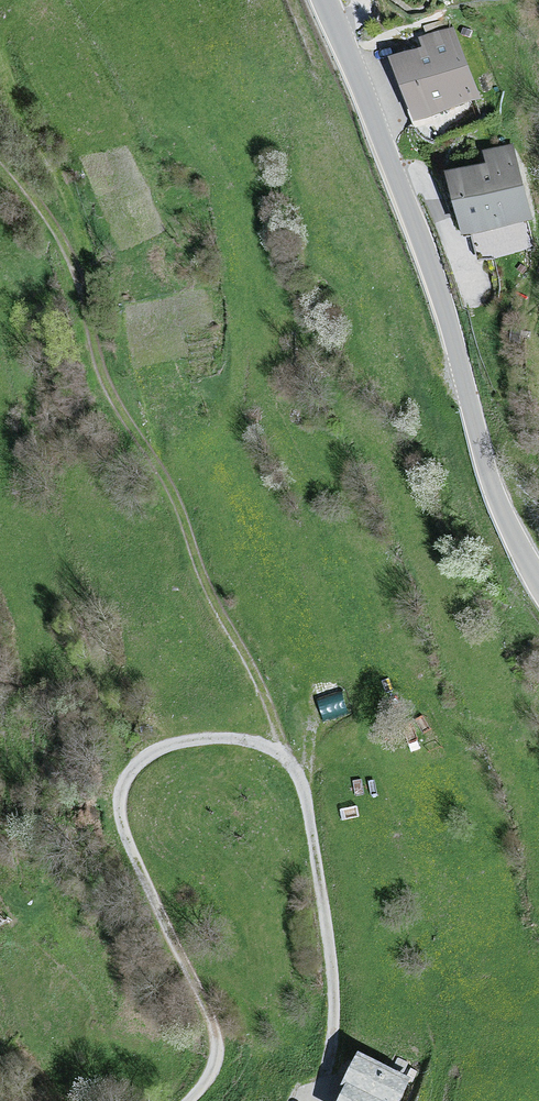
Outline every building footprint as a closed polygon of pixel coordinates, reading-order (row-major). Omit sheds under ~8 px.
[(422,56),(389,67),(413,127),(479,105),(454,33),(418,43),(422,56)] [(484,168),(445,179),(462,240),(534,224),(514,151),(481,154),(484,168)] [(359,1055),(345,1084),(350,1086),(382,1100),(402,1100),(412,1081),(359,1055)] [(350,1086),(343,1100),(382,1100),(350,1086)]
